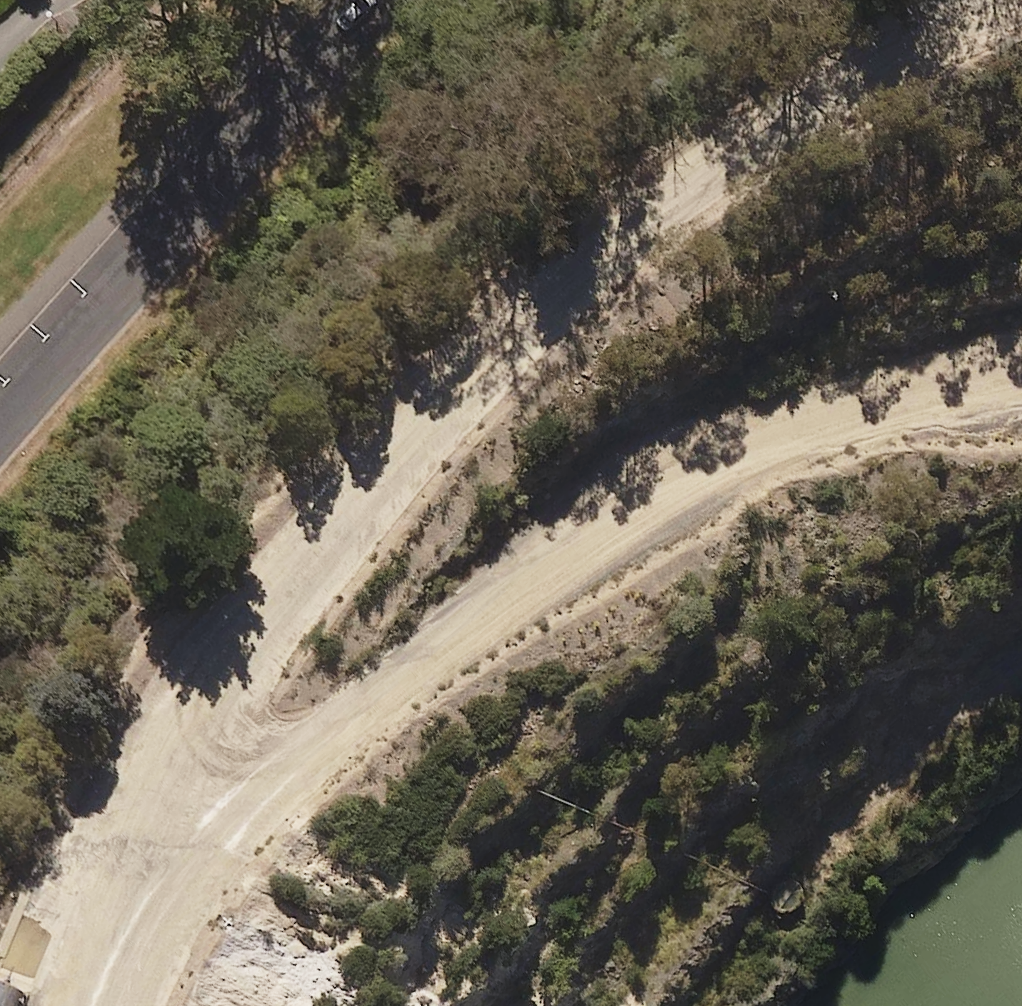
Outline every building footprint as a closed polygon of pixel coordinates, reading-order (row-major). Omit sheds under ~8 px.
[(795,910),(801,905),(803,897),(802,889),(797,883),(789,880),(780,881),(774,886),(771,895),(772,903),(778,910),(787,912),(795,910)] [(25,994),(0,983),(0,1005),(20,1005),(25,994)]
